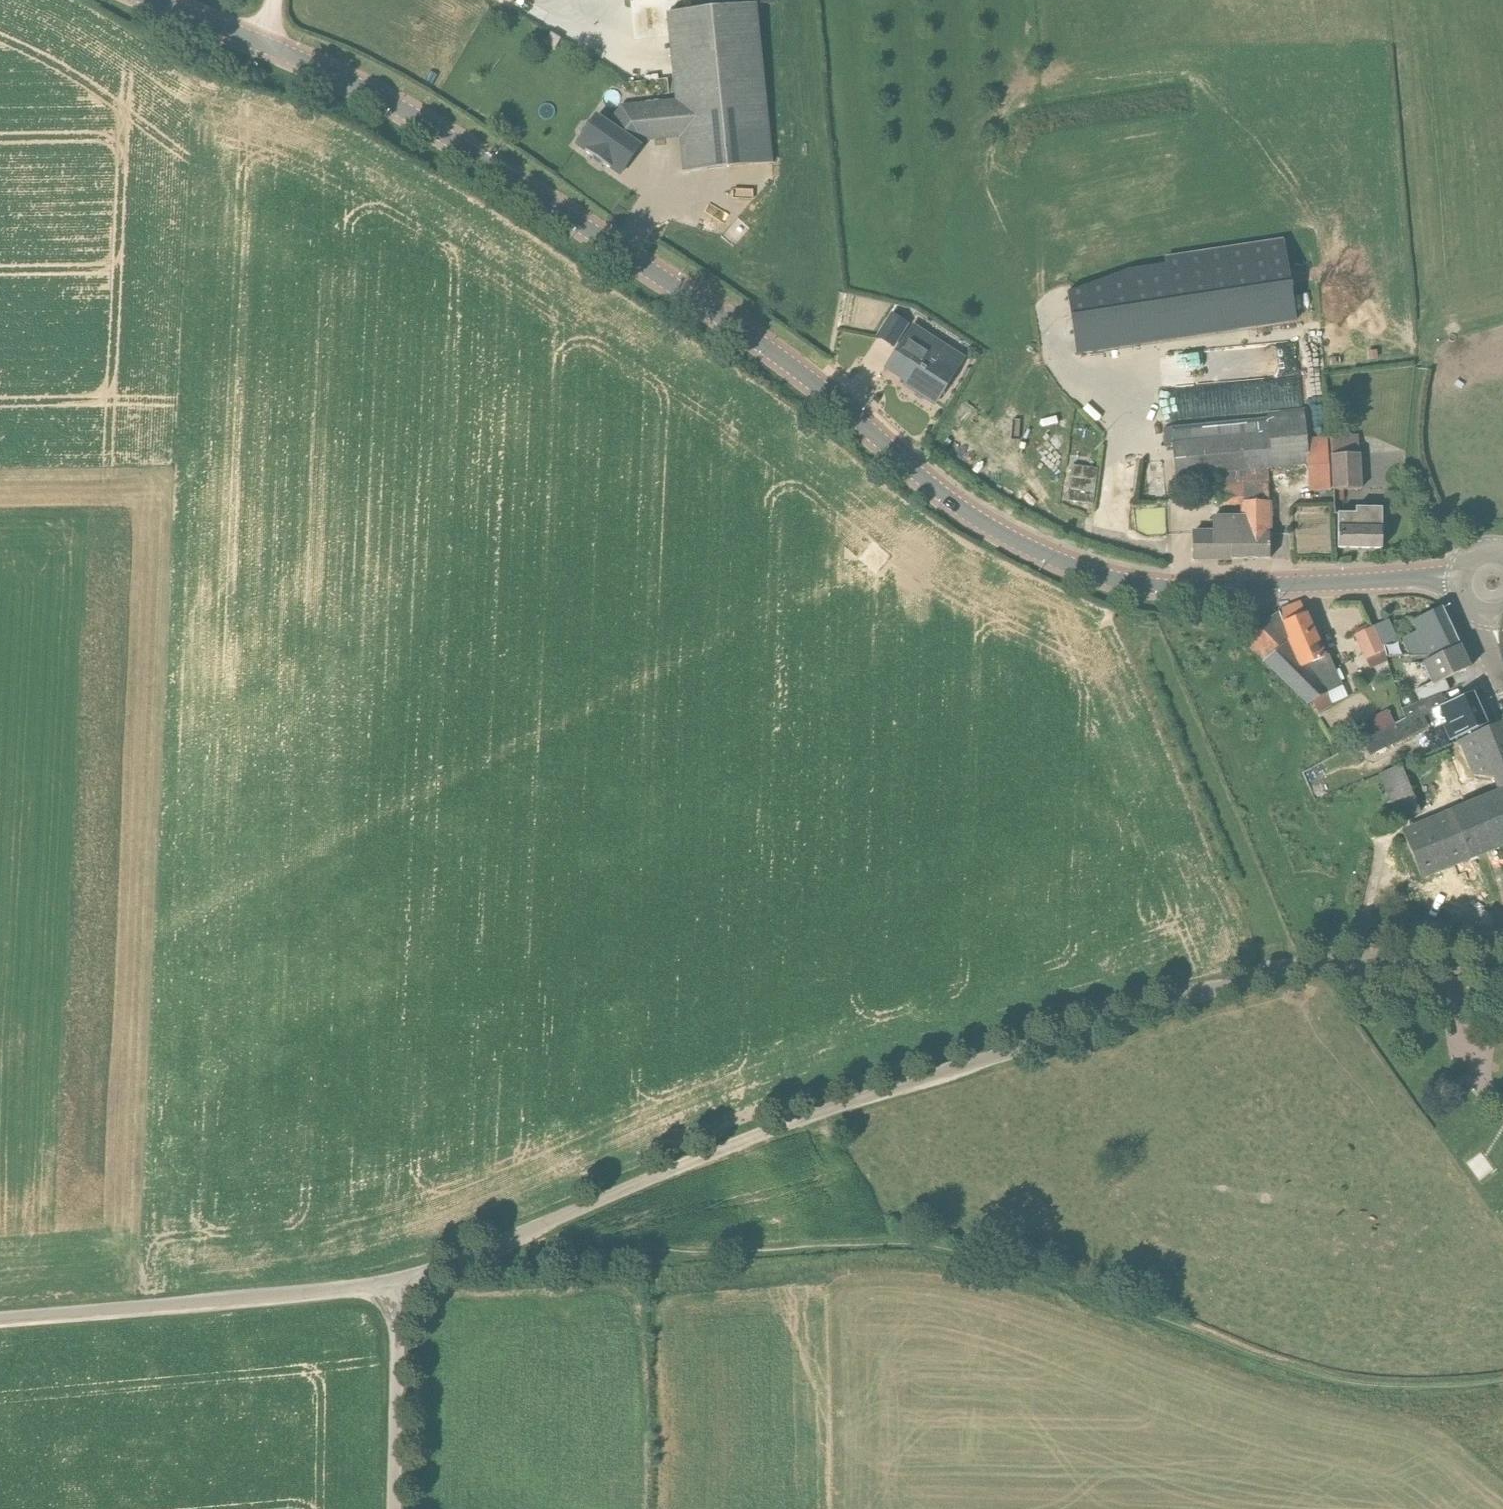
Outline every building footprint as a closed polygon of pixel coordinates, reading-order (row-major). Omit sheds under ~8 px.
[(775,0),(695,0),(696,11),(667,14),(676,101),(637,105),(638,114),(623,135),(637,144),(640,139),(679,135),(683,173),(772,164),(756,7),(776,5),(775,0)] [(555,49),(561,39),(551,33),(545,43),(555,49)] [(640,146),(637,144),(623,135),(597,116),(591,125),(584,126),(580,131),(581,138),(576,146),(589,155),(592,157),(593,156),(597,155),(598,156),(600,157),(603,160),(604,163),(603,164),(619,176),(640,146)] [(1165,260),(1166,267),(1127,272),(1068,294),(1077,354),(1296,321),(1282,242),(1165,260)] [(894,348),(909,323),(892,312),(877,336),(894,348)] [(935,404),(957,369),(906,336),(886,367),(918,388),(915,392),(935,404)] [(1269,434),(1173,442),(1176,478),(1219,474),(1269,469),(1272,469),(1269,434)] [(1362,489),(1361,454),(1360,436),(1330,437),(1331,455),(1333,490),(1362,489)] [(1212,530),(1191,530),(1191,509),(1161,509),(1161,542),(1191,542),(1191,559),(1268,558),(1267,501),(1267,476),(1241,476),(1240,501),(1240,516),(1225,516),(1225,531),(1212,530)] [(1336,513),(1336,547),(1380,547),(1380,508),(1356,508),(1356,513),(1336,513)] [(1317,677),(1327,692),(1342,685),(1328,655),(1325,656),(1313,631),(1300,603),(1279,611),(1278,612),(1288,640),(1287,640),(1300,668),(1306,664),(1317,677)] [(1460,645),(1453,631),(1442,608),(1412,622),(1417,631),(1401,638),(1409,656),(1429,656),(1431,660),(1459,646),(1460,645)] [(1287,640),(1288,640),(1278,612),(1247,638),(1260,653),(1266,659),(1264,661),(1307,702),(1312,699),(1312,700),(1326,693),(1328,693),(1327,692),(1317,677),(1306,664),(1300,668),(1287,640)] [(1398,639),(1394,631),(1389,619),(1372,627),(1381,647),(1398,639)] [(1380,670),(1389,666),(1381,647),(1372,627),(1354,636),(1362,654),(1370,669),(1378,666),(1380,670)] [(1445,680),(1470,668),(1459,646),(1431,660),(1422,664),(1431,683),(1415,691),(1420,702),(1439,694),(1449,690),(1445,680)] [(1311,701),(1318,713),(1332,705),(1326,693),(1312,700),(1311,701)] [(1487,725),(1473,693),(1444,706),(1439,694),(1420,702),(1401,709),(1406,720),(1426,725),(1423,718),(1428,713),(1434,727),(1442,723),(1450,741),(1469,733),(1487,725)] [(1394,726),(1382,731),(1390,746),(1400,738),(1426,725),(1406,720),(1394,726)] [(1502,843),(1502,738),(1498,725),(1479,732),(1459,741),(1473,776),(1493,779),(1497,790),(1403,829),(1422,875),(1502,843)] [(1362,742),(1370,757),(1390,746),(1382,731),(1366,739),(1362,742)] [(1420,811),(1410,788),(1388,797),(1398,821),(1420,811)]
